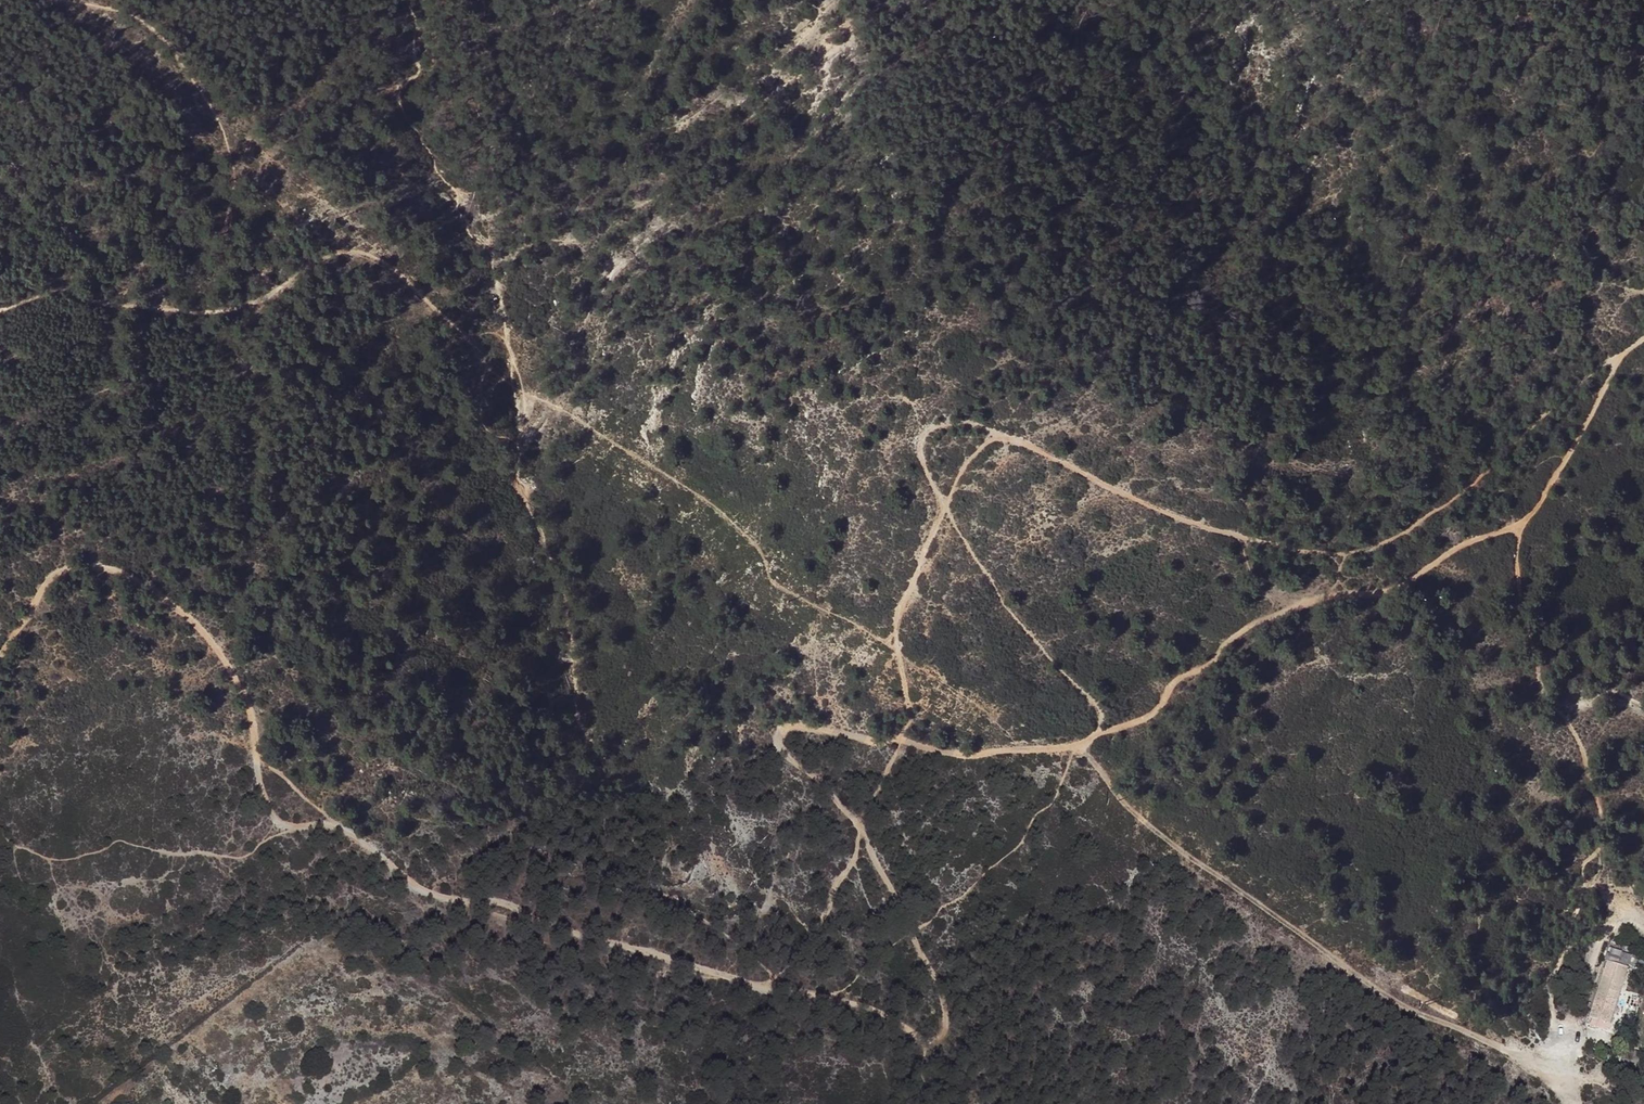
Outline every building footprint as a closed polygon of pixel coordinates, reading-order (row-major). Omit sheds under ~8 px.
[(1608,1032),(1628,968),(1607,962),(1589,1018),(1592,1020),(1590,1026),(1608,1032)]
